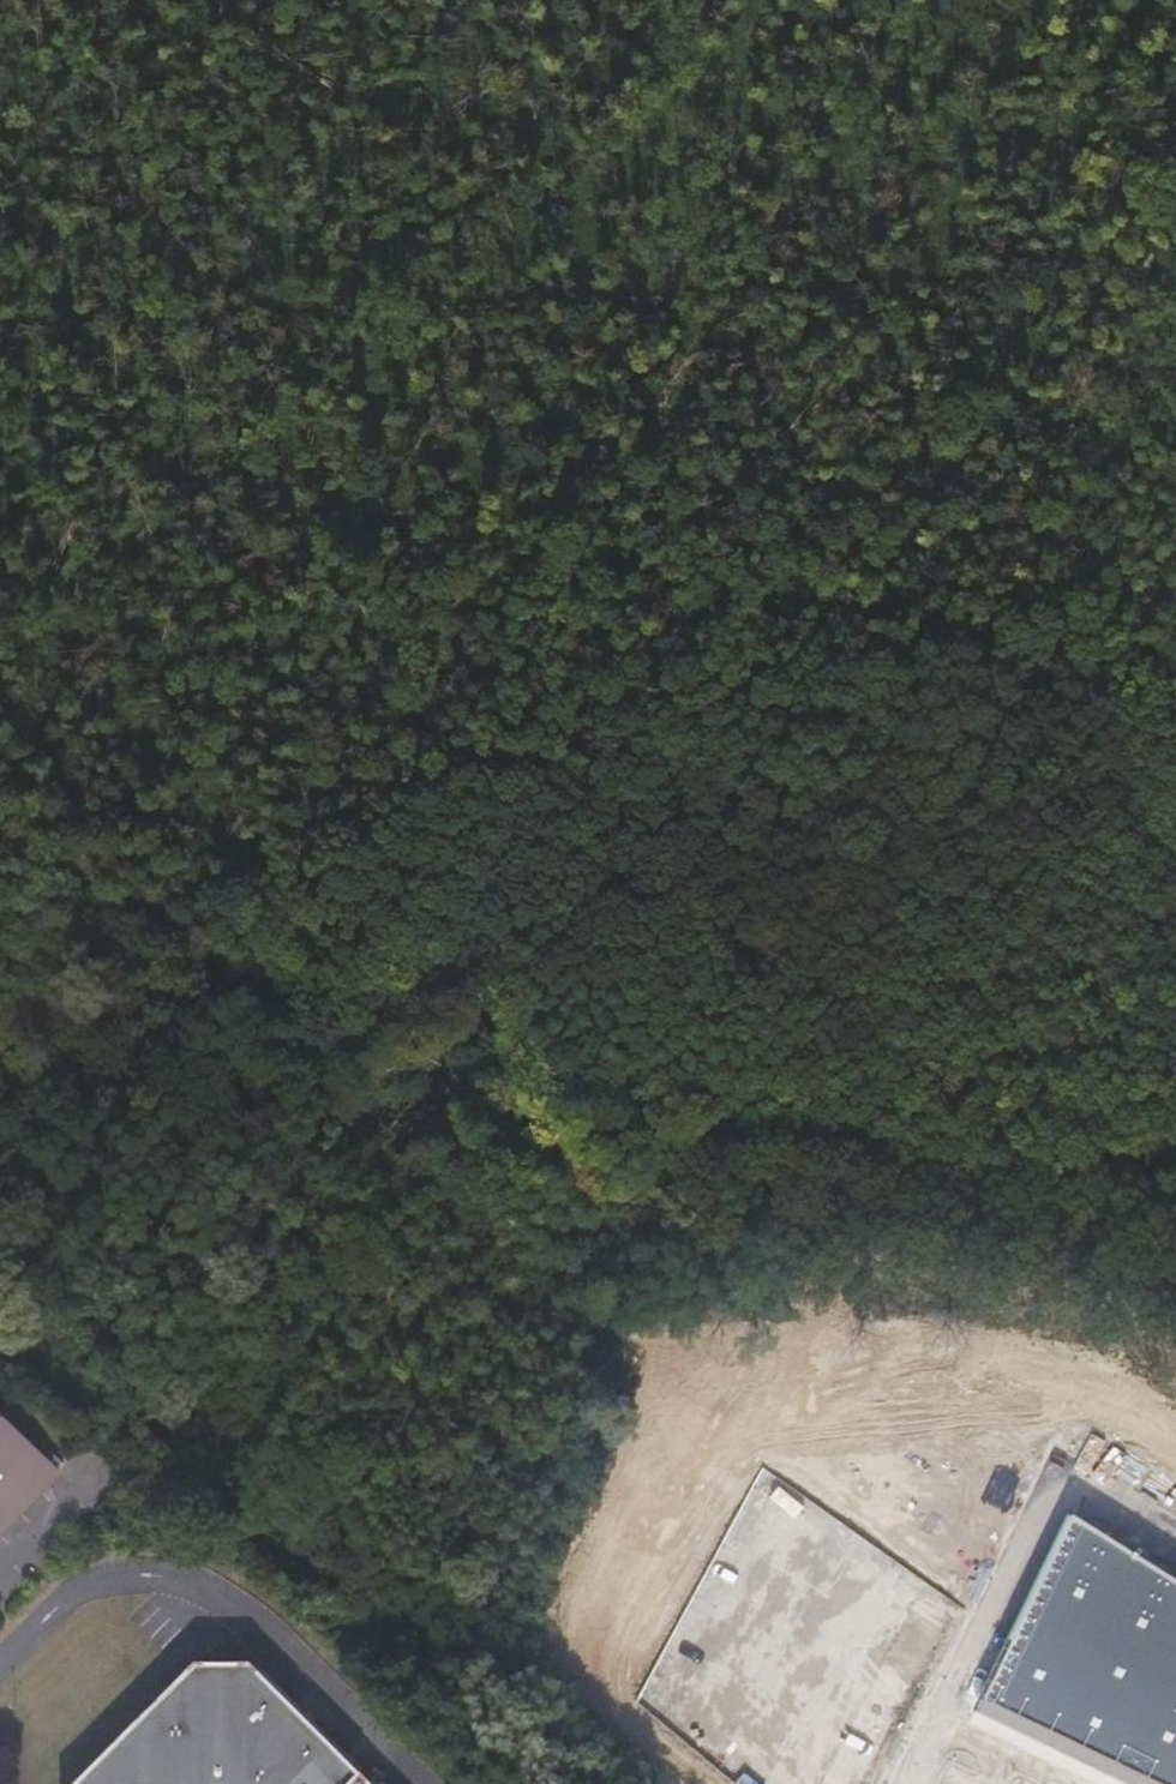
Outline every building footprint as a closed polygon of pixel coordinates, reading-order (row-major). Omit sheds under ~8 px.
[(0,1416),(0,1532),(58,1474),(0,1416)] [(1080,1514),(978,1713),(1128,1783),(1175,1783),(1175,1575),(1080,1514)] [(45,1774),(45,1783),(325,1783),(350,1760),(231,1639),(179,1642),(45,1774)] [(325,1783),(375,1783),(350,1760),(325,1783)]
